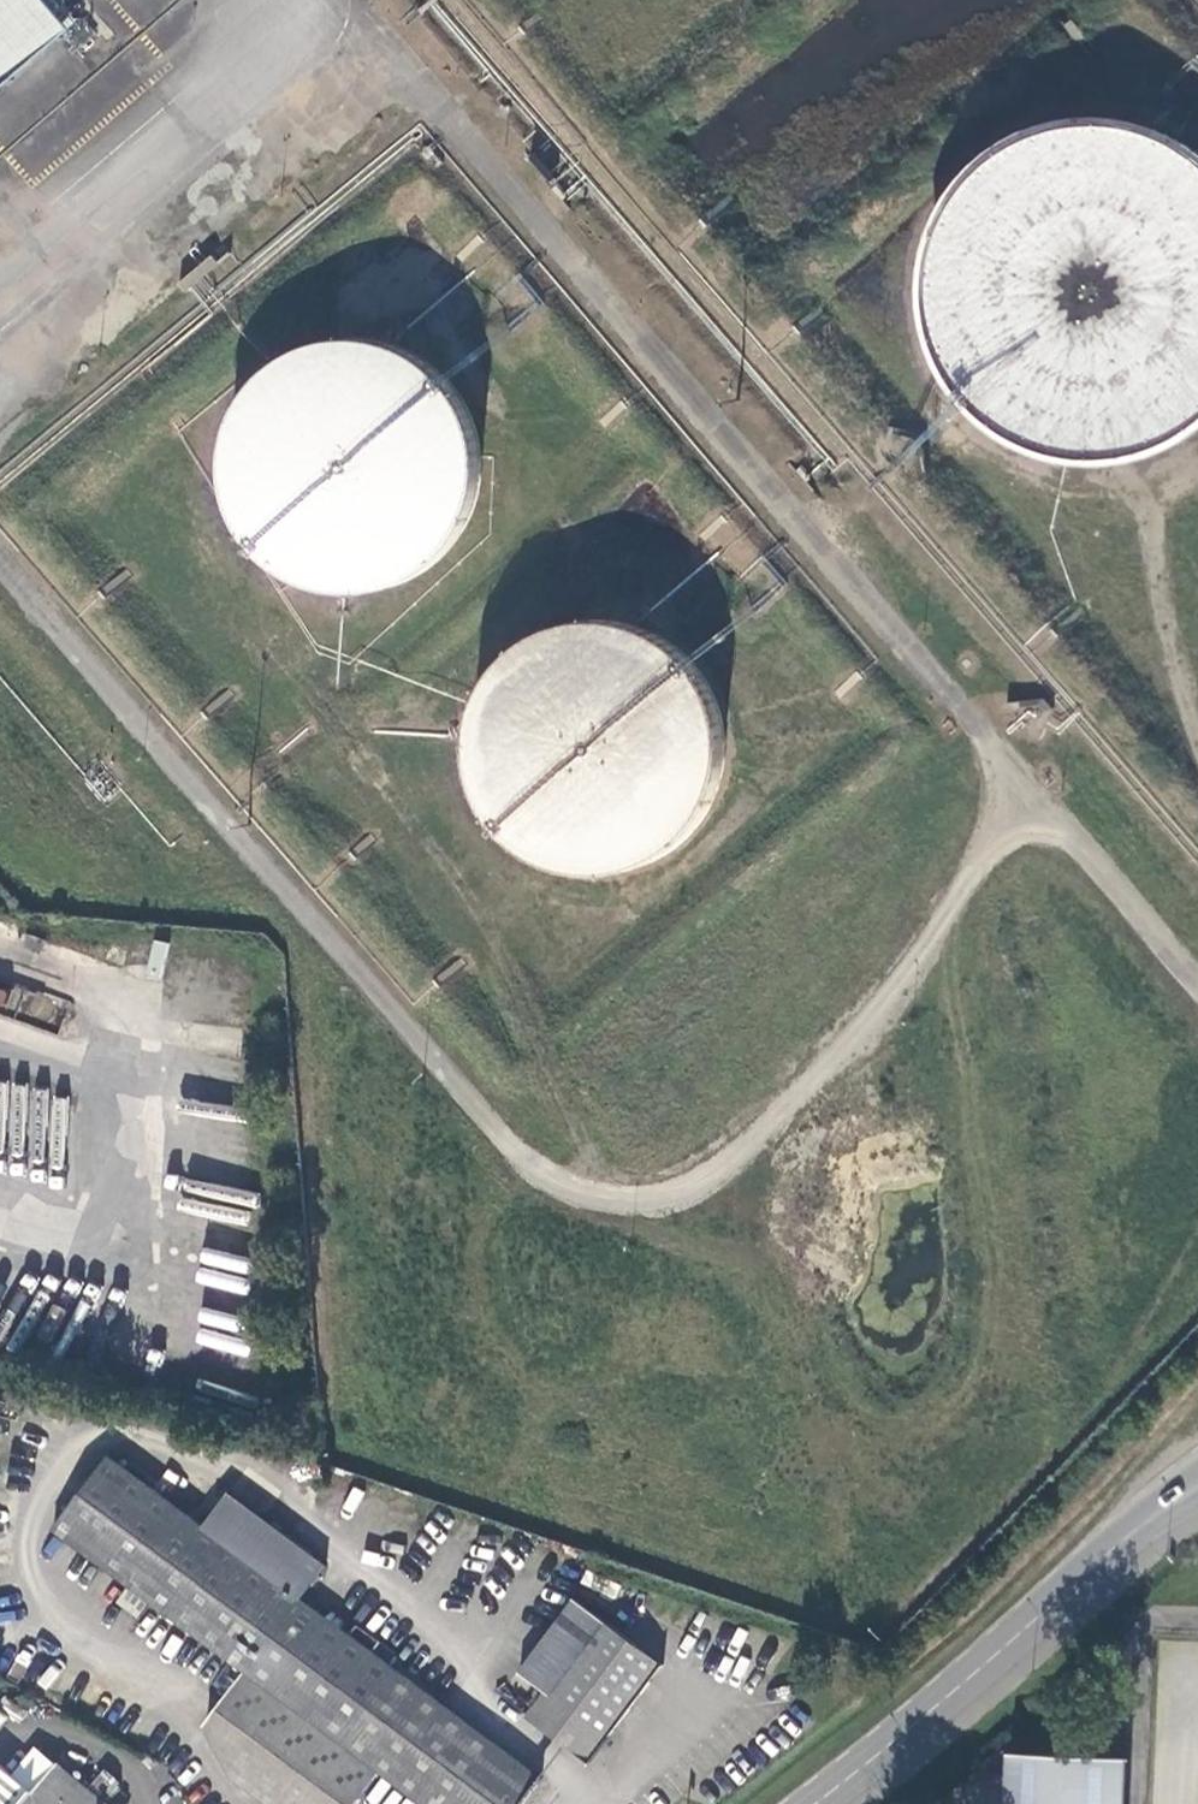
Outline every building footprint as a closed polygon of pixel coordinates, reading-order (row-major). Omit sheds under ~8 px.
[(50,0),(0,0),(0,77),(7,86),(75,28),(50,0)] [(1172,140),(1139,128),(1105,122),(1069,124),(1035,133),(1003,149),(976,171),(953,199),(938,230),(929,265),(927,300),(933,335),(946,368),(965,398),(990,422),(1020,440),(1052,453),(1087,458),(1122,455),(1155,446),(1186,430),(1197,421),(1197,157),(1172,140)] [(469,416),(453,391),(431,370),(404,354),(375,346),(344,345),(314,351),(286,365),(263,385),(245,409),(233,438),(229,468),(232,499),(243,528),(260,553),(282,573),(309,587),(338,594),(368,594),(397,588),(423,574),(446,555),(464,531),(475,504),(480,474),(478,445),(469,416)] [(713,693),(696,667),(673,645),(645,629),(614,621),(583,620),(552,627),(523,642),(499,663),(481,689),(469,719),(466,750),(469,782),(481,812),(500,838),(523,858),(551,873),(581,880),(612,880),(642,872),(669,858),(693,838),(711,812),(722,784),(727,753),(724,722),(713,693)] [(1017,725),(1049,711),(1040,692),(1009,706),(1017,725)] [(49,1007),(44,1003),(37,1002),(31,1007),(28,1014),(31,1021),(37,1025),(44,1024),(49,1020),(51,1014),(49,1007)] [(379,1771),(420,1803),(522,1803),(536,1786),(381,1665),(389,1653),(352,1625),(343,1638),(296,1602),(321,1569),(225,1497),(200,1530),(106,1461),(57,1525),(133,1584),(153,1599),(243,1670),(203,1724),(230,1774),(270,1803),(355,1803),(379,1771)] [(133,1584),(121,1599),(141,1614),(153,1599),(133,1584)] [(583,1765),(658,1668),(573,1602),(519,1674),(550,1698),(531,1725),(583,1765)] [(1129,1754),(1005,1746),(1003,1803),(1126,1803),(1129,1754)] [(41,1750),(22,1773),(10,1767),(0,1779),(0,1803),(110,1803),(41,1750)]
